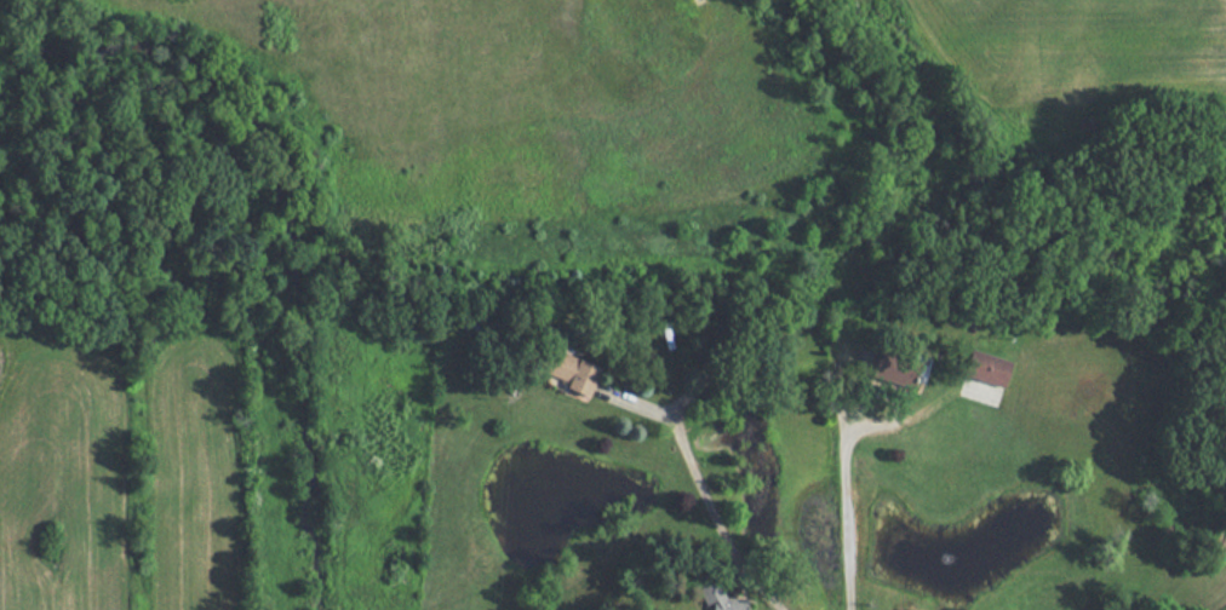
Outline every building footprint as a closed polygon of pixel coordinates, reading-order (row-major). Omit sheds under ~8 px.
[(921,359),(879,347),(877,354),(866,351),(864,359),(862,358),(859,372),(914,387),(921,359)] [(1003,388),(1012,361),(972,348),(963,375),(1003,388)] [(546,373),(567,382),(565,387),(588,397),(600,367),(556,349),(546,373)] [(720,596),(722,583),(702,580),(699,603),(712,605),(712,609),(746,609),(747,600),(720,596)]
